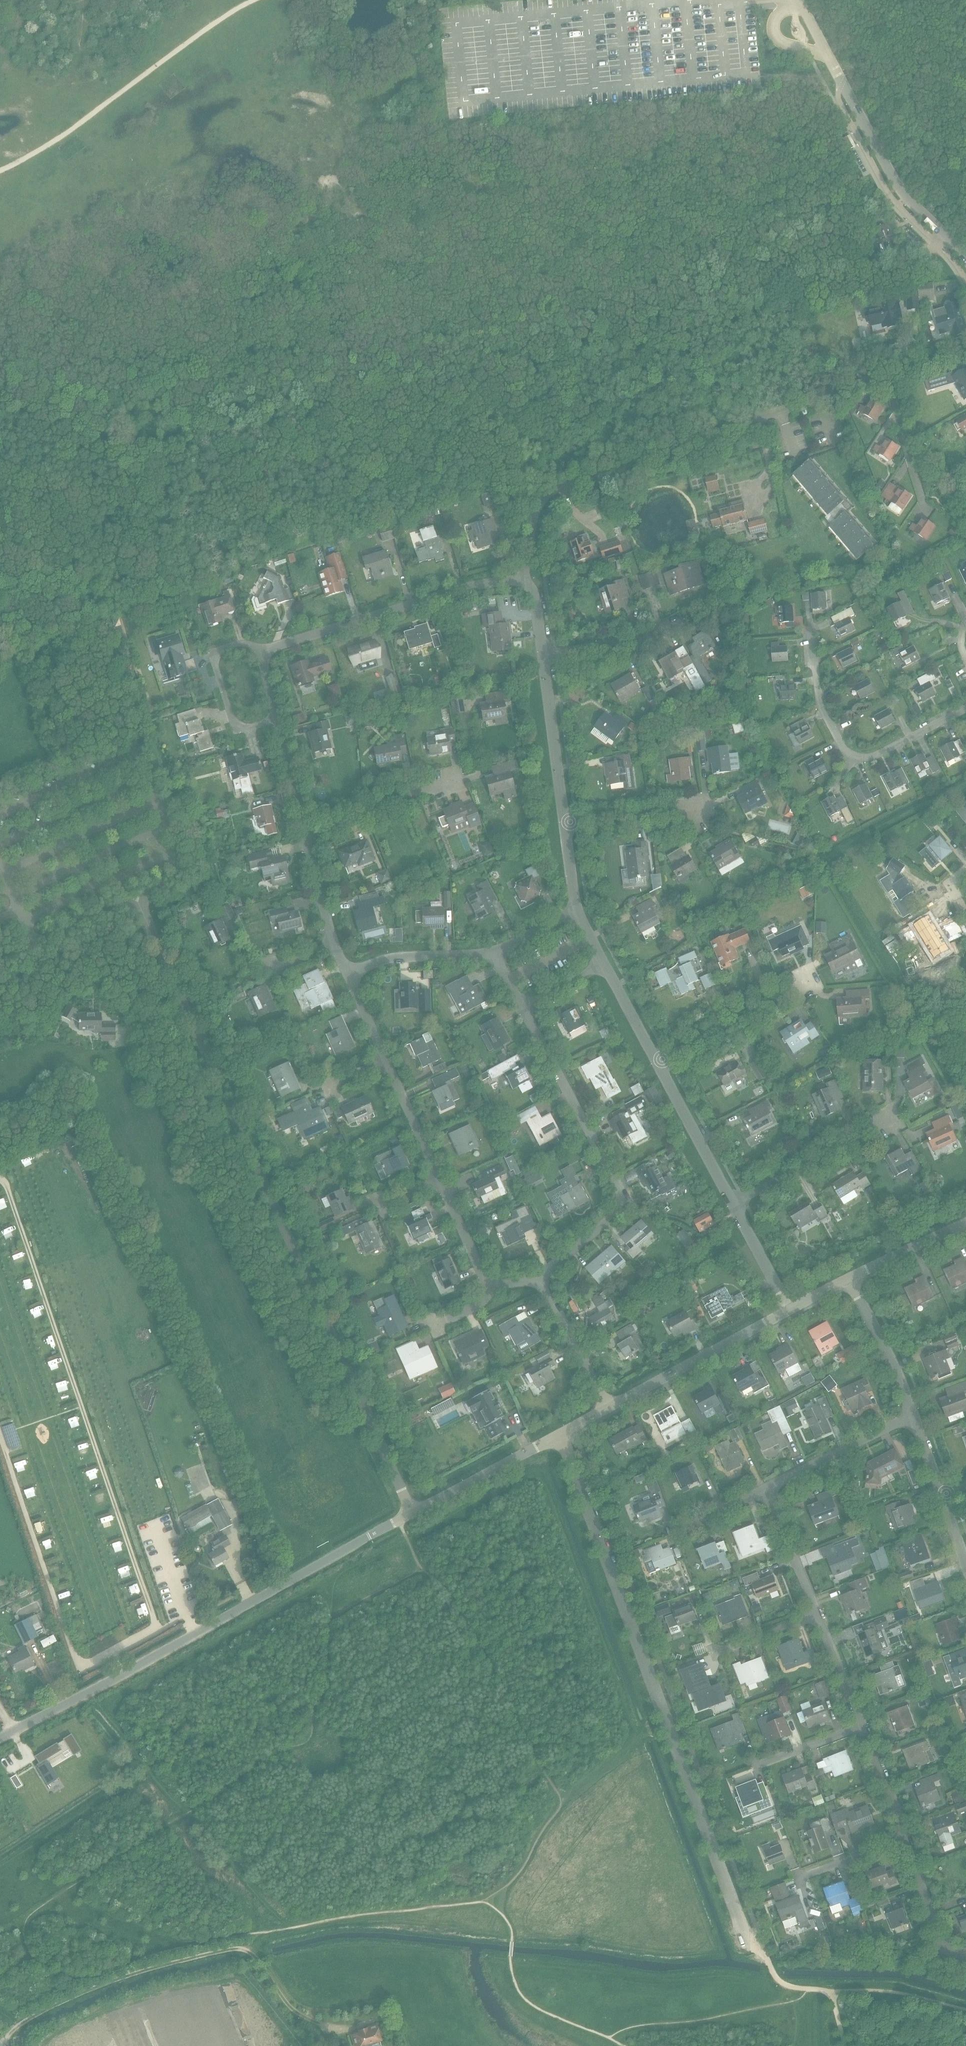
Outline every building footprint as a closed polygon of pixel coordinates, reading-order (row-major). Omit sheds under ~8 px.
[(847,149),(855,145),(850,133),(841,137),(840,135),(836,137),(839,145),(844,143),(847,149)] [(871,229),(875,239),(886,236),(882,225),(871,229)] [(918,284),(918,291),(905,292),(907,309),(920,308),(919,302),(934,300),(933,283),(918,284)] [(869,313),(865,314),(867,321),(871,321),(872,325),(883,322),(885,328),(901,324),(899,319),(901,318),(898,302),(896,303),(894,297),(878,300),(880,306),(868,309),(869,313)] [(935,311),(941,333),(952,330),(954,336),(965,332),(965,328),(958,303),(945,307),(945,308),(935,311)] [(952,372),(925,380),(928,391),(954,383),(964,400),(965,399),(965,368),(954,375),(952,372)] [(859,411),(875,420),(883,407),(871,399),(866,408),(862,405),(859,411)] [(956,421),(962,431),(965,428),(965,415),(956,421)] [(874,450),(889,460),(898,447),(886,439),(881,447),(877,445),(874,450)] [(801,483),(816,470),(809,461),(794,474),(801,483)] [(801,483),(808,491),(823,478),(816,470),(801,483)] [(708,488),(719,486),(717,476),(706,478),(708,488)] [(815,499),(830,486),(823,478),(808,491),(815,499)] [(888,507),(898,514),(911,496),(890,482),(881,495),(892,502),(888,507)] [(815,499),(821,507),(837,493),(830,486),(815,499)] [(481,495),(485,507),(496,504),(493,491),(481,495)] [(837,493),(821,507),(828,515),(832,512),(844,502),(837,493)] [(723,526),(747,520),(743,503),(719,510),(719,512),(709,515),(712,527),(723,524),(723,526)] [(834,514),(832,512),(828,515),(824,519),(830,526),(837,535),(853,522),(841,508),(834,514)] [(765,518),(747,523),(750,535),(768,531),(765,518)] [(910,529),(925,539),(934,526),(923,518),(917,526),(913,524),(910,529)] [(478,548),(499,542),(492,519),(480,523),(482,529),(474,531),(474,530),(469,532),(472,540),(475,539),(478,548)] [(837,535),(844,543),(859,530),(853,522),(837,535)] [(382,541),(393,537),(389,524),(378,527),(382,541)] [(436,562),(444,559),(440,545),(442,545),(439,536),(436,536),(433,525),(423,529),(426,540),(424,540),(425,546),(418,549),(419,551),(416,552),(419,562),(428,559),(428,560),(435,558),(436,562)] [(844,543),(851,551),(866,537),(859,530),(844,543)] [(579,540),(571,542),(577,561),(589,558),(587,553),(593,551),(590,542),(589,542),(586,534),(578,537),(579,540)] [(866,537),(851,551),(858,559),(873,546),(866,537)] [(619,541),(600,547),(604,558),(623,552),(619,541)] [(382,574),(392,572),(385,551),(362,558),(366,569),(372,567),(375,575),(373,575),(375,581),(384,578),(382,574)] [(347,578),(343,565),(339,553),(330,556),(334,568),(319,573),(326,596),(342,591),(339,580),(347,578)] [(284,555),(273,559),(275,565),(286,561),(284,555)] [(672,594),(704,584),(697,562),(681,567),(682,569),(666,574),(672,594)] [(268,580),(258,598),(253,596),(251,599),(255,611),(266,607),(265,603),(276,599),(278,604),(292,600),(289,588),(284,590),(280,577),(268,570),(263,578),(268,580)] [(943,574),(947,581),(952,578),(949,571),(943,574)] [(230,572),(222,575),(225,583),(233,581),(230,572)] [(645,587),(659,584),(656,572),(642,576),(645,587)] [(620,596),(627,594),(622,579),(614,582),(615,586),(600,591),(607,613),(624,608),(620,596)] [(936,604),(949,597),(942,583),(929,589),(936,604)] [(223,592),(225,598),(215,601),(215,600),(201,605),(208,626),(222,621),(218,612),(226,610),(227,612),(228,613),(230,614),(231,614),(233,613),(233,611),(233,610),(234,609),(231,600),(237,597),(233,588),(223,592)] [(902,600),(899,601),(887,607),(894,622),(914,612),(904,590),(899,593),(902,600)] [(813,610),(826,609),(825,593),(811,594),(813,610)] [(779,623),(793,622),(792,606),(778,607),(779,623)] [(841,637),(855,630),(849,617),(855,614),(851,607),(831,618),(841,637)] [(492,652),(511,649),(507,624),(502,624),(500,612),(482,614),(483,627),(489,626),(492,652)] [(117,616),(109,618),(112,627),(120,624),(117,616)] [(434,648),(441,646),(437,634),(430,636),(426,623),(418,626),(418,628),(404,632),(409,650),(432,643),(434,648)] [(695,658),(718,646),(709,630),(694,638),(697,643),(689,648),(695,658)] [(177,635),(157,641),(163,660),(165,659),(171,678),(187,673),(183,661),(181,662),(179,655),(183,654),(177,635)] [(348,648),(354,665),(361,663),(361,664),(365,663),(364,662),(379,657),(373,640),(348,648)] [(906,666),(920,659),(914,646),(905,651),(902,646),(893,650),(896,656),(900,654),(906,666)] [(772,661),(788,660),(787,647),(771,648),(772,661)] [(843,667),(857,660),(851,647),(837,655),(843,667)] [(687,675),(693,672),(684,657),(679,660),(673,649),(657,658),(667,675),(682,667),(687,675)] [(324,673),(331,671),(327,657),(308,663),(307,661),(290,666),(297,686),(313,681),(310,673),(323,670),(324,673)] [(921,686),(915,689),(922,701),(936,694),(930,682),(935,679),(931,671),(917,679),(921,686)] [(629,697),(640,691),(631,674),(612,684),(620,699),(627,694),(629,697)] [(399,691),(395,676),(387,679),(392,694),(399,691)] [(861,698),(875,691),(868,679),(854,686),(861,698)] [(781,700),(797,698),(796,684),(780,686),(781,700)] [(650,702),(655,699),(648,686),(642,689),(650,702)] [(503,702),(509,701),(508,691),(492,694),(493,702),(480,704),(483,721),(506,717),(503,702)] [(453,715),(465,713),(463,699),(450,702),(453,715)] [(881,728),(896,721),(889,709),(875,716),(881,728)] [(614,741),(628,722),(615,713),(612,718),(605,713),(595,727),(614,741)] [(200,751),(214,747),(208,729),(204,731),(203,726),(201,727),(199,719),(187,722),(184,714),(178,716),(180,722),(175,724),(179,736),(189,733),(190,735),(197,733),(198,737),(196,738),(200,751)] [(814,736),(808,724),(805,718),(791,726),(800,744),(814,736)] [(325,729),(329,728),(327,721),(314,724),(316,731),(308,733),(313,752),(330,748),(325,729)] [(455,744),(454,742),(452,728),(441,730),(442,734),(427,737),(430,755),(450,751),(448,745),(455,744)] [(697,750),(705,749),(703,735),(695,736),(697,750)] [(693,736),(687,736),(689,752),(695,751),(693,736)] [(400,754),(405,753),(403,739),(395,740),(396,744),(374,748),(377,764),(401,760),(400,754)] [(954,743),(953,741),(941,748),(948,762),(961,756),(960,754),(965,751),(960,739),(954,743)] [(709,764),(713,764),(714,773),(730,771),(727,746),(707,749),(709,764)] [(241,753),(226,757),(232,780),(239,779),(243,793),(251,791),(246,773),(261,769),(258,757),(243,761),(241,753)] [(918,774),(930,768),(933,773),(939,770),(932,756),(926,759),(923,753),(911,760),(918,774)] [(626,769),(631,768),(629,755),(618,756),(619,762),(605,764),(606,774),(609,773),(610,785),(628,782),(626,769)] [(687,765),(692,765),(691,757),(670,760),(672,780),(689,778),(687,765)] [(814,778),(829,770),(822,758),(815,761),(813,757),(806,761),(814,778)] [(509,773),(517,770),(515,761),(491,768),(494,775),(485,778),(491,795),(514,788),(509,773)] [(909,782),(902,768),(884,777),(891,791),(909,782)] [(746,814),(768,803),(757,780),(745,786),(748,792),(738,797),(746,814)] [(860,804),(873,797),(879,794),(876,789),(870,792),(865,783),(853,789),(860,804)] [(847,807),(840,793),(822,802),(829,816),(847,807)] [(445,815),(438,818),(442,827),(449,824),(450,826),(468,819),(471,827),(480,824),(472,803),(463,807),(461,802),(443,810),(445,815)] [(274,823),(272,823),(271,817),(274,816),(271,805),(254,809),(256,817),(258,816),(261,827),(265,825),(268,835),(276,833),(274,823)] [(942,860),(952,852),(940,837),(927,848),(926,847),(919,853),(924,858),(924,859),(925,861),(926,860),(930,866),(940,858),(942,860)] [(744,863),(741,857),(730,839),(722,844),(723,845),(708,854),(722,876),(744,863)] [(359,865),(374,859),(366,840),(338,851),(345,866),(357,861),(359,865)] [(630,878),(648,876),(647,861),(648,860),(646,842),(636,843),(637,850),(626,851),(630,878)] [(690,873),(697,869),(690,858),(689,859),(682,847),(668,856),(675,867),(673,868),(678,876),(688,870),(690,873)] [(283,882),(289,881),(286,869),(287,867),(286,863),(285,862),(284,858),(281,857),(272,859),(270,850),(247,856),(250,867),(261,864),(265,881),(271,880),(272,882),(282,880),(283,882)] [(890,879),(889,876),(882,881),(888,891),(893,888),(900,900),(914,891),(905,878),(906,878),(905,877),(904,879),(900,873),(905,866),(894,858),(887,868),(893,878),(890,879)] [(539,895),(540,891),(533,878),(540,874),(535,864),(525,870),(528,876),(516,883),(514,887),(521,901),(526,902),(539,895)] [(378,873),(381,882),(389,878),(386,870),(378,873)] [(478,919),(494,911),(488,899),(494,896),(486,882),(477,887),(480,892),(468,899),(478,919)] [(371,906),(384,903),(383,896),(361,902),(362,908),(353,911),(358,930),(377,925),(371,906)] [(642,932),(660,923),(653,910),(656,909),(651,899),(640,905),(643,911),(634,916),(642,932)] [(224,922),(234,917),(229,905),(219,909),(224,922)] [(280,931),(300,926),(297,911),(283,915),(281,908),(269,911),(272,923),(278,921),(280,931)] [(422,909),(422,910),(415,911),(416,922),(423,922),(423,925),(435,925),(436,928),(442,928),(442,908),(422,909)] [(957,919),(936,927),(927,914),(912,924),(913,926),(902,933),(908,943),(923,933),(934,950),(946,943),(943,938),(962,930),(957,919)] [(215,946),(230,939),(221,920),(206,926),(215,946)] [(804,949),(802,945),(808,942),(801,926),(775,938),(778,945),(778,946),(782,956),(795,951),(796,952),(804,949)] [(734,948),(750,941),(745,929),(729,936),(728,935),(712,942),(721,963),(729,959),(730,962),(738,958),(734,948)] [(854,944),(853,944),(849,935),(834,942),(838,950),(826,956),(834,972),(844,967),(847,972),(863,964),(860,959),(861,958),(854,944)] [(699,980),(695,972),(702,969),(694,950),(677,957),(678,960),(676,962),(677,963),(676,964),(674,966),(672,967),(671,968),(669,969),(667,970),(667,968),(654,973),(660,987),(675,980),(682,994),(695,988),(693,983),(699,980)] [(335,1007),(332,999),(333,999),(325,982),(324,982),(318,969),(302,976),(306,983),(293,989),(297,1000),(300,999),(301,1000),(306,997),(311,1009),(320,1005),(323,1012),(335,1007)] [(431,978),(431,970),(423,970),(423,979),(431,978)] [(706,989),(716,984),(711,973),(700,977),(706,989)] [(461,1015),(488,1001),(479,984),(472,988),(469,982),(460,986),(457,980),(445,987),(449,993),(450,993),(461,1015)] [(418,991),(415,991),(415,983),(400,984),(401,1006),(415,1006),(415,1004),(419,1004),(419,1009),(430,1008),(429,990),(418,990),(418,991)] [(260,1016),(275,1009),(264,986),(249,993),(260,1016)] [(861,998),(869,998),(868,990),(850,991),(850,997),(837,998),(839,1016),(862,1014),(861,998)] [(116,1040),(116,1032),(116,1024),(102,1025),(102,1014),(80,1014),(79,1015),(75,1013),(77,1010),(69,1006),(63,1017),(71,1021),(72,1018),(79,1022),(79,1030),(94,1030),(94,1033),(101,1033),(102,1040),(116,1040)] [(569,1034),(586,1025),(576,1007),(568,1011),(569,1013),(566,1015),(562,1007),(556,1010),(569,1034)] [(341,1016),(329,1022),(334,1031),(327,1035),(336,1055),(355,1046),(341,1016)] [(495,1050),(510,1041),(498,1018),(482,1027),(495,1050)] [(782,1034),(791,1048),(794,1053),(809,1043),(806,1038),(810,1036),(812,1039),(818,1035),(810,1022),(805,1025),(802,1021),(782,1034)] [(422,1036),(423,1038),(411,1043),(422,1067),(441,1059),(429,1033),(422,1036)] [(505,1062),(487,1071),(492,1080),(504,1073),(513,1090),(531,1080),(522,1064),(517,1066),(515,1063),(520,1060),(517,1055),(505,1062)] [(602,1057),(584,1066),(590,1079),(596,1076),(609,1100),(621,1093),(602,1057)] [(774,1076),(763,1057),(751,1064),(760,1079),(765,1076),(767,1080),(774,1076)] [(882,1091),(883,1060),(864,1060),(864,1091),(882,1091)] [(725,1085),(744,1074),(737,1061),(717,1072),(725,1085)] [(281,1096),(300,1088),(289,1062),(270,1071),(281,1096)] [(444,1062),(433,1068),(435,1074),(447,1068),(444,1062)] [(913,1099),(931,1089),(924,1077),(928,1075),(922,1065),(911,1071),(914,1077),(904,1083),(913,1099)] [(453,1101),(459,1098),(451,1080),(459,1076),(455,1068),(431,1079),(435,1086),(436,1090),(432,1091),(438,1106),(452,1100),(453,1101)] [(835,1098),(841,1095),(835,1081),(827,1084),(829,1088),(813,1095),(823,1117),(840,1109),(835,1098)] [(631,1087),(636,1096),(643,1092),(639,1084),(631,1087)] [(653,1087),(644,1092),(652,1106),(661,1102),(653,1087)] [(349,1123),(373,1112),(366,1096),(342,1107),(349,1123)] [(627,1112),(610,1122),(613,1128),(617,1126),(623,1138),(630,1135),(634,1143),(647,1136),(642,1127),(635,1113),(646,1107),(641,1097),(626,1105),(629,1111),(627,1112)] [(295,1112),(278,1120),(283,1131),(297,1125),(304,1139),(329,1128),(319,1108),(311,1112),(305,1099),(292,1105),(295,1112)] [(748,1111),(751,1116),(744,1120),(752,1135),(775,1123),(768,1110),(771,1108),(767,1101),(748,1111)] [(522,1124),(527,1121),(533,1131),(536,1129),(544,1143),(560,1134),(550,1115),(541,1120),(534,1108),(518,1117),(522,1124)] [(934,1150),(956,1140),(949,1125),(952,1124),(948,1116),(935,1122),(938,1128),(927,1133),(934,1150)] [(462,1149),(477,1142),(469,1125),(449,1134),(458,1155),(464,1153),(462,1149)] [(398,1166),(407,1162),(399,1146),(375,1158),(378,1164),(380,1163),(386,1177),(400,1170),(398,1166)] [(913,1174),(921,1169),(913,1156),(906,1160),(900,1149),(886,1157),(897,1176),(910,1168),(913,1174)] [(509,1157),(504,1159),(510,1171),(513,1170),(515,1175),(517,1174),(520,1173),(512,1156),(509,1157)] [(485,1179),(472,1185),(477,1197),(481,1195),(485,1204),(494,1199),(490,1191),(498,1188),(499,1192),(505,1189),(499,1176),(504,1173),(501,1165),(482,1173),(485,1179)] [(656,1167),(649,1171),(646,1165),(635,1170),(642,1183),(646,1182),(652,1193),(666,1186),(656,1167)] [(562,1186),(548,1194),(554,1205),(552,1206),(558,1217),(568,1212),(589,1201),(579,1183),(576,1185),(573,1179),(574,1179),(572,1175),(574,1174),(570,1166),(561,1171),(565,1178),(559,1181),(562,1186)] [(863,1188),(869,1183),(863,1172),(856,1176),(853,1171),(832,1184),(840,1198),(861,1185),(863,1188)] [(927,1192),(921,1195),(924,1201),(936,1194),(928,1180),(922,1183),(927,1192)] [(327,1197),(335,1214),(336,1216),(354,1208),(351,1201),(347,1203),(341,1190),(327,1197)] [(828,1216),(827,1214),(821,1204),(812,1209),(808,1203),(790,1214),(799,1229),(817,1218),(819,1222),(828,1216)] [(515,1218),(496,1226),(497,1233),(500,1232),(506,1246),(525,1238),(522,1232),(534,1226),(525,1205),(512,1211),(515,1218)] [(414,1219),(405,1223),(413,1240),(432,1232),(427,1221),(432,1219),(429,1212),(424,1214),(421,1208),(411,1213),(414,1219)] [(705,1212),(691,1219),(696,1228),(710,1221),(705,1212)] [(318,1232),(334,1225),(331,1218),(315,1225),(318,1232)] [(641,1221),(621,1238),(628,1247),(626,1249),(633,1258),(642,1251),(638,1246),(652,1234),(641,1221)] [(366,1254),(382,1246),(371,1222),(355,1229),(366,1254)] [(353,1232),(350,1225),(339,1230),(342,1237),(353,1232)] [(612,1245),(589,1265),(602,1281),(625,1261),(612,1245)] [(441,1256),(432,1260),(434,1265),(444,1288),(458,1282),(454,1272),(455,1271),(449,1258),(443,1261),(441,1256)] [(965,1281),(965,1267),(962,1258),(954,1261),(957,1266),(945,1272),(952,1288),(965,1281)] [(913,1306),(932,1297),(923,1276),(915,1279),(918,1284),(906,1290),(913,1306)] [(711,1317),(723,1311),(743,1300),(740,1294),(731,1299),(725,1287),(708,1296),(711,1303),(705,1306),(711,1317)] [(374,1302),(378,1310),(379,1314),(373,1317),(377,1326),(383,1323),(389,1336),(408,1327),(394,1296),(384,1300),(383,1298),(374,1302)] [(608,1308),(613,1305),(610,1300),(598,1307),(601,1312),(589,1319),(595,1331),(615,1319),(608,1308)] [(689,1333),(695,1330),(685,1312),(667,1322),(675,1336),(687,1329),(689,1333)] [(514,1317),(498,1326),(504,1337),(510,1334),(516,1345),(520,1352),(540,1340),(537,1334),(537,1333),(528,1317),(517,1323),(514,1317)] [(831,1347),(838,1343),(827,1322),(816,1328),(817,1331),(810,1334),(818,1349),(829,1343),(831,1347)] [(646,1349),(636,1331),(632,1324),(616,1333),(622,1342),(618,1344),(626,1358),(639,1351),(640,1353),(646,1349)] [(482,1349),(488,1346),(480,1330),(453,1342),(463,1363),(484,1354),(482,1349)] [(948,1348),(957,1344),(953,1333),(943,1337),(948,1348)] [(403,1346),(405,1351),(410,1362),(413,1361),(420,1375),(437,1367),(427,1347),(419,1351),(415,1341),(403,1346)] [(782,1348),(769,1355),(778,1371),(784,1368),(789,1376),(801,1370),(798,1364),(787,1344),(781,1347),(782,1348)] [(857,1355),(852,1347),(838,1355),(842,1363),(857,1355)] [(944,1359),(948,1357),(945,1349),(923,1359),(932,1379),(950,1371),(944,1359)] [(547,1351),(535,1357),(539,1363),(550,1357),(547,1351)] [(549,1369),(555,1366),(551,1359),(528,1372),(537,1388),(555,1378),(549,1369)] [(741,1391),(751,1386),(754,1393),(769,1385),(760,1369),(753,1373),(748,1364),(742,1368),(744,1371),(733,1377),(741,1391)] [(866,1378),(844,1388),(843,1391),(851,1410),(858,1407),(859,1409),(871,1404),(865,1392),(871,1390),(866,1378)] [(965,1392),(965,1382),(951,1388),(953,1394),(940,1399),(946,1416),(965,1409),(965,1400),(963,1393),(965,1392)] [(443,1399),(455,1393),(450,1383),(438,1388),(443,1399)] [(702,1412),(719,1402),(710,1385),(704,1388),(706,1392),(694,1398),(702,1412)] [(472,1398),(464,1402),(470,1413),(478,1409),(486,1425),(484,1426),(491,1439),(503,1432),(496,1420),(503,1416),(498,1407),(499,1407),(497,1402),(496,1402),(488,1389),(471,1398),(472,1398)] [(718,1395),(724,1407),(722,1408),(725,1414),(733,1410),(730,1404),(731,1403),(725,1392),(718,1395)] [(804,1412),(814,1436),(830,1429),(823,1413),(830,1410),(824,1396),(817,1400),(820,1406),(804,1412)] [(430,1408),(434,1415),(454,1405),(450,1398),(430,1408)] [(658,1416),(655,1418),(663,1433),(665,1432),(669,1439),(688,1429),(685,1425),(691,1422),(689,1419),(680,1423),(677,1417),(676,1417),(674,1413),(675,1413),(671,1406),(656,1414),(658,1416)] [(773,1409),(779,1424),(784,1422),(778,1407),(773,1409)] [(775,1419),(769,1422),(762,1425),(764,1429),(755,1433),(763,1450),(778,1443),(781,1448),(787,1446),(775,1419)] [(692,1438),(698,1435),(691,1422),(685,1425),(688,1429),(692,1438)] [(9,1425),(2,1427),(9,1449),(17,1447),(9,1425)] [(641,1443),(646,1440),(639,1425),(633,1428),(632,1427),(609,1439),(617,1453),(640,1441),(641,1443)] [(737,1441),(742,1438),(737,1428),(732,1430),(737,1441)] [(739,1463),(743,1461),(735,1442),(729,1444),(727,1443),(718,1447),(717,1450),(726,1469),(729,1470),(738,1466),(739,1463)] [(891,1473),(903,1466),(894,1449),(867,1463),(866,1482),(880,1483),(880,1476),(890,1471),(891,1473)] [(680,1471),(675,1473),(681,1488),(698,1480),(695,1472),(690,1474),(689,1472),(694,1469),(692,1465),(680,1471)] [(653,1498),(633,1505),(639,1521),(653,1516),(654,1519),(661,1516),(658,1507),(663,1505),(658,1492),(660,1491),(656,1480),(648,1483),(652,1494),(653,1498)] [(831,1497),(836,1495),(834,1489),(818,1495),(821,1501),(808,1506),(814,1524),(838,1515),(831,1497)] [(217,1499),(206,1505),(181,1518),(187,1529),(212,1516),(220,1530),(231,1524),(217,1499)] [(895,1530),(914,1523),(910,1513),(913,1512),(910,1504),(901,1507),(898,1501),(885,1506),(888,1512),(889,1512),(895,1530)] [(767,1551),(773,1549),(768,1536),(759,1539),(753,1525),(733,1533),(740,1551),(752,1547),(754,1551),(765,1547),(767,1551)] [(214,1550),(208,1554),(214,1564),(227,1557),(221,1547),(228,1543),(224,1535),(210,1543),(214,1550)] [(921,1535),(912,1538),(902,1541),(911,1566),(930,1560),(921,1535)] [(857,1564),(851,1548),(859,1544),(856,1538),(849,1541),(833,1547),(835,1553),(826,1556),(833,1575),(851,1568),(850,1566),(857,1564)] [(725,1551),(719,1554),(714,1540),(697,1546),(704,1564),(720,1558),(725,1569),(730,1567),(725,1551)] [(646,1556),(643,1557),(650,1574),(657,1571),(675,1564),(669,1547),(658,1551),(656,1545),(643,1550),(646,1556)] [(757,1572),(742,1578),(746,1586),(751,1584),(757,1598),(779,1589),(773,1575),(760,1580),(757,1572)] [(895,1578),(898,1584),(912,1579),(910,1573),(895,1578)] [(850,1614),(868,1607),(865,1600),(863,1601),(859,1590),(867,1586),(863,1578),(849,1583),(853,1592),(840,1597),(842,1603),(845,1602),(850,1614)] [(927,1606),(944,1600),(937,1581),(913,1590),(915,1597),(923,1594),(927,1606)] [(723,1625),(742,1617),(748,1615),(740,1595),(735,1597),(735,1599),(716,1606),(723,1625)] [(667,1603),(655,1607),(659,1616),(670,1612),(667,1603)] [(678,1625),(696,1619),(690,1603),(673,1610),(674,1613),(665,1617),(669,1628),(672,1634),(680,1631),(678,1625)] [(37,1634),(36,1632),(42,1629),(34,1614),(13,1624),(22,1642),(37,1634)] [(885,1617),(864,1626),(866,1631),(858,1634),(867,1657),(882,1651),(875,1631),(889,1626),(885,1617)] [(955,1626),(959,1625),(956,1617),(937,1624),(939,1632),(940,1631),(945,1644),(959,1639),(955,1626)] [(812,1665),(818,1663),(812,1649),(803,1653),(798,1639),(777,1646),(784,1665),(794,1661),(795,1662),(796,1661),(798,1665),(810,1661),(812,1665)] [(27,1667),(33,1664),(25,1647),(7,1656),(15,1671),(26,1666),(27,1667)] [(949,1654),(949,1656),(941,1659),(943,1665),(946,1663),(950,1676),(958,1673),(960,1679),(965,1677),(965,1648),(949,1654)] [(739,1663),(733,1665),(740,1683),(746,1681),(747,1684),(768,1676),(761,1658),(740,1666),(739,1663)] [(924,1669),(936,1665),(934,1659),(922,1663),(924,1669)] [(898,1666),(894,1667),(892,1662),(881,1666),(883,1672),(873,1675),(878,1687),(880,1686),(883,1693),(898,1687),(894,1676),(901,1674),(898,1666)] [(698,1665),(682,1671),(690,1692),(697,1690),(704,1708),(725,1700),(719,1685),(710,1688),(706,1676),(701,1674),(698,1665)] [(820,1699),(831,1695),(825,1680),(815,1684),(820,1699)] [(782,1713),(792,1710),(786,1695),(777,1699),(782,1713)] [(803,1711),(797,1713),(800,1723),(806,1720),(809,1727),(830,1719),(823,1702),(811,1707),(809,1701),(800,1705),(803,1711)] [(896,1731),(914,1724),(907,1706),(887,1713),(889,1718),(891,1718),(896,1731)] [(723,1748),(742,1741),(739,1733),(738,1733),(737,1730),(744,1728),(739,1713),(732,1715),(734,1720),(711,1729),(714,1737),(719,1735),(723,1748)] [(773,1740),(790,1734),(784,1717),(775,1720),(773,1714),(764,1717),(765,1718),(759,1720),(767,1742),(773,1740)] [(57,1743),(35,1757),(41,1766),(38,1768),(48,1784),(56,1779),(50,1768),(48,1769),(44,1763),(69,1748),(73,1755),(81,1750),(71,1734),(63,1739),(64,1740),(58,1744),(57,1743)] [(924,1751),(928,1749),(925,1741),(903,1750),(907,1762),(911,1760),(913,1768),(928,1762),(924,1751)] [(816,1776),(826,1772),(833,1770),(835,1776),(850,1770),(847,1762),(850,1761),(845,1750),(824,1759),(824,1761),(817,1764),(819,1769),(814,1771),(816,1776)] [(809,1789),(815,1787),(810,1774),(804,1776),(801,1768),(782,1775),(788,1792),(807,1785),(809,1789)] [(926,1785),(916,1789),(922,1806),(940,1799),(934,1782),(941,1780),(938,1774),(924,1779),(926,1785)] [(756,1779),(735,1787),(737,1790),(739,1790),(745,1804),(739,1806),(743,1817),(772,1805),(765,1786),(757,1789),(755,1783),(757,1783),(756,1779)] [(952,1794),(956,1804),(965,1800),(962,1790),(952,1794)] [(956,1806),(959,1813),(965,1810),(965,1812),(965,1802),(956,1806)] [(862,1827),(874,1823),(868,1806),(855,1810),(855,1812),(850,1814),(847,1807),(830,1813),(835,1828),(849,1824),(852,1833),(862,1829),(862,1827)] [(954,1813),(934,1821),(945,1851),(956,1847),(950,1832),(954,1831),(955,1833),(961,1831),(954,1813)] [(821,1826),(807,1832),(814,1853),(829,1847),(824,1833),(831,1830),(827,1817),(819,1820),(821,1826)] [(769,1863),(785,1858),(780,1844),(770,1848),(769,1844),(763,1846),(769,1863)] [(891,1884),(896,1882),(892,1869),(886,1871),(884,1866),(866,1872),(872,1887),(889,1881),(891,1884)] [(840,1903),(842,1907),(850,1904),(853,1913),(863,1909),(859,1896),(850,1899),(844,1880),(823,1887),(830,1906),(840,1903)] [(800,1927),(809,1924),(798,1895),(790,1898),(785,1883),(771,1887),(777,1903),(776,1903),(782,1920),(795,1915),(800,1927)] [(879,1907),(890,1903),(888,1897),(877,1901),(879,1907)] [(892,1928),(908,1922),(901,1902),(885,1908),(892,1928)] [(380,2039),(376,2026),(370,2028),(368,2027),(359,2030),(360,2032),(352,2035),(356,2045),(380,2039)]
